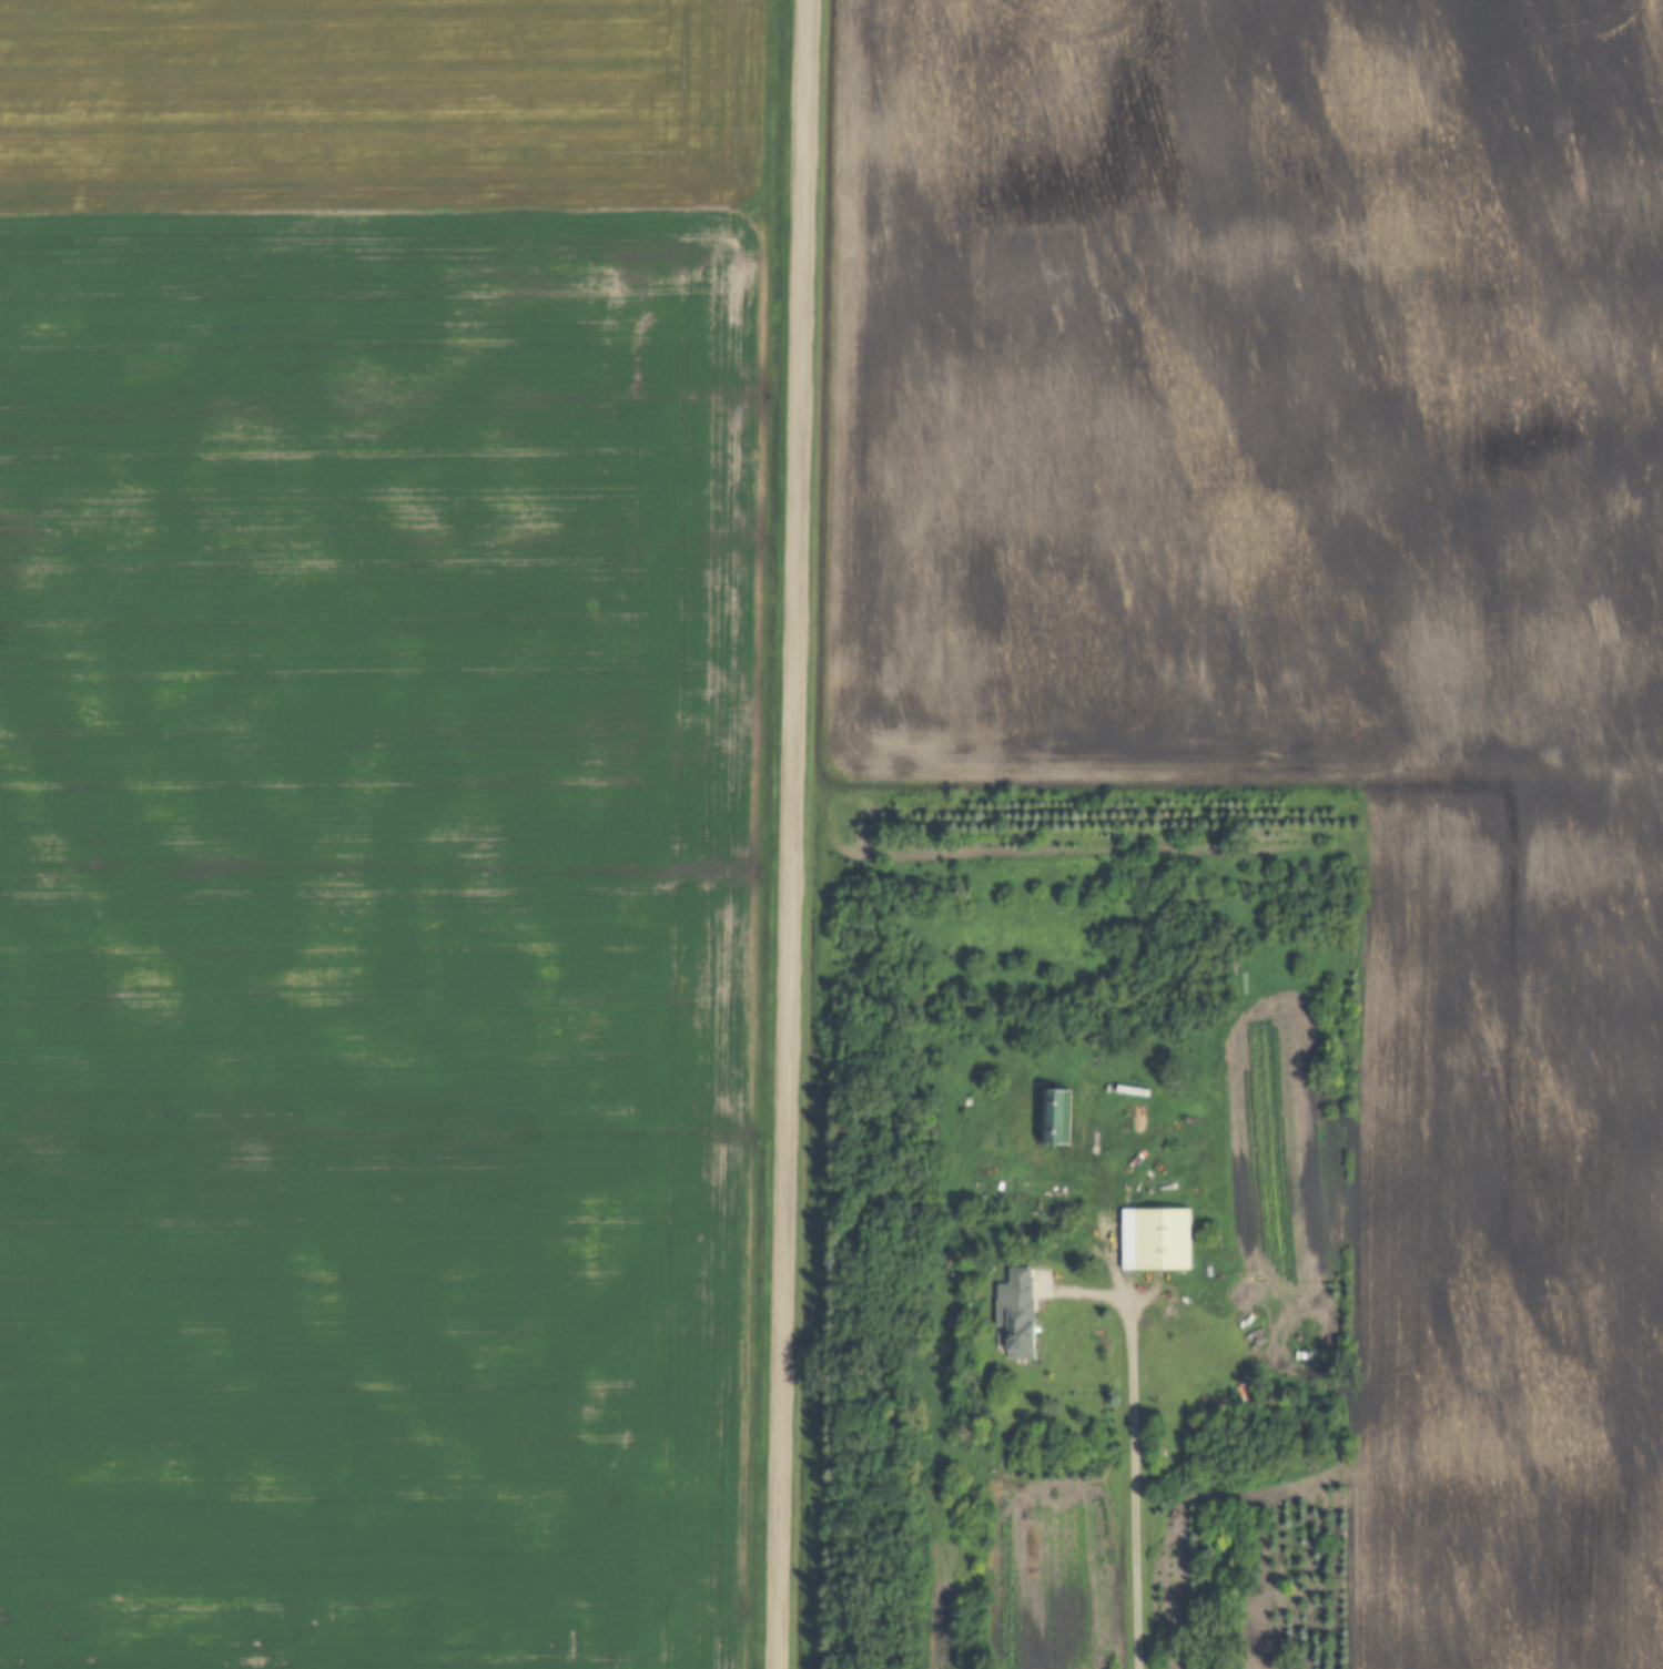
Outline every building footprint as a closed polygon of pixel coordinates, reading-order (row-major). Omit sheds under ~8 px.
[(1069,1093),(1069,1146),(1044,1146),(1044,1093),(1069,1093)] [(1130,1212),(1189,1212),(1189,1272),(1130,1272),(1130,1212)] [(1026,1271),(1026,1281),(1028,1281),(1028,1304),(1030,1304),(1030,1329),(1028,1329),(1028,1353),(1030,1353),(1030,1362),(1028,1362),(1004,1362),(1004,1354),(1002,1354),(1002,1347),(996,1347),(996,1334),(992,1334),(992,1303),(993,1303),(993,1288),(1006,1288),(1006,1271),(1026,1271)]
